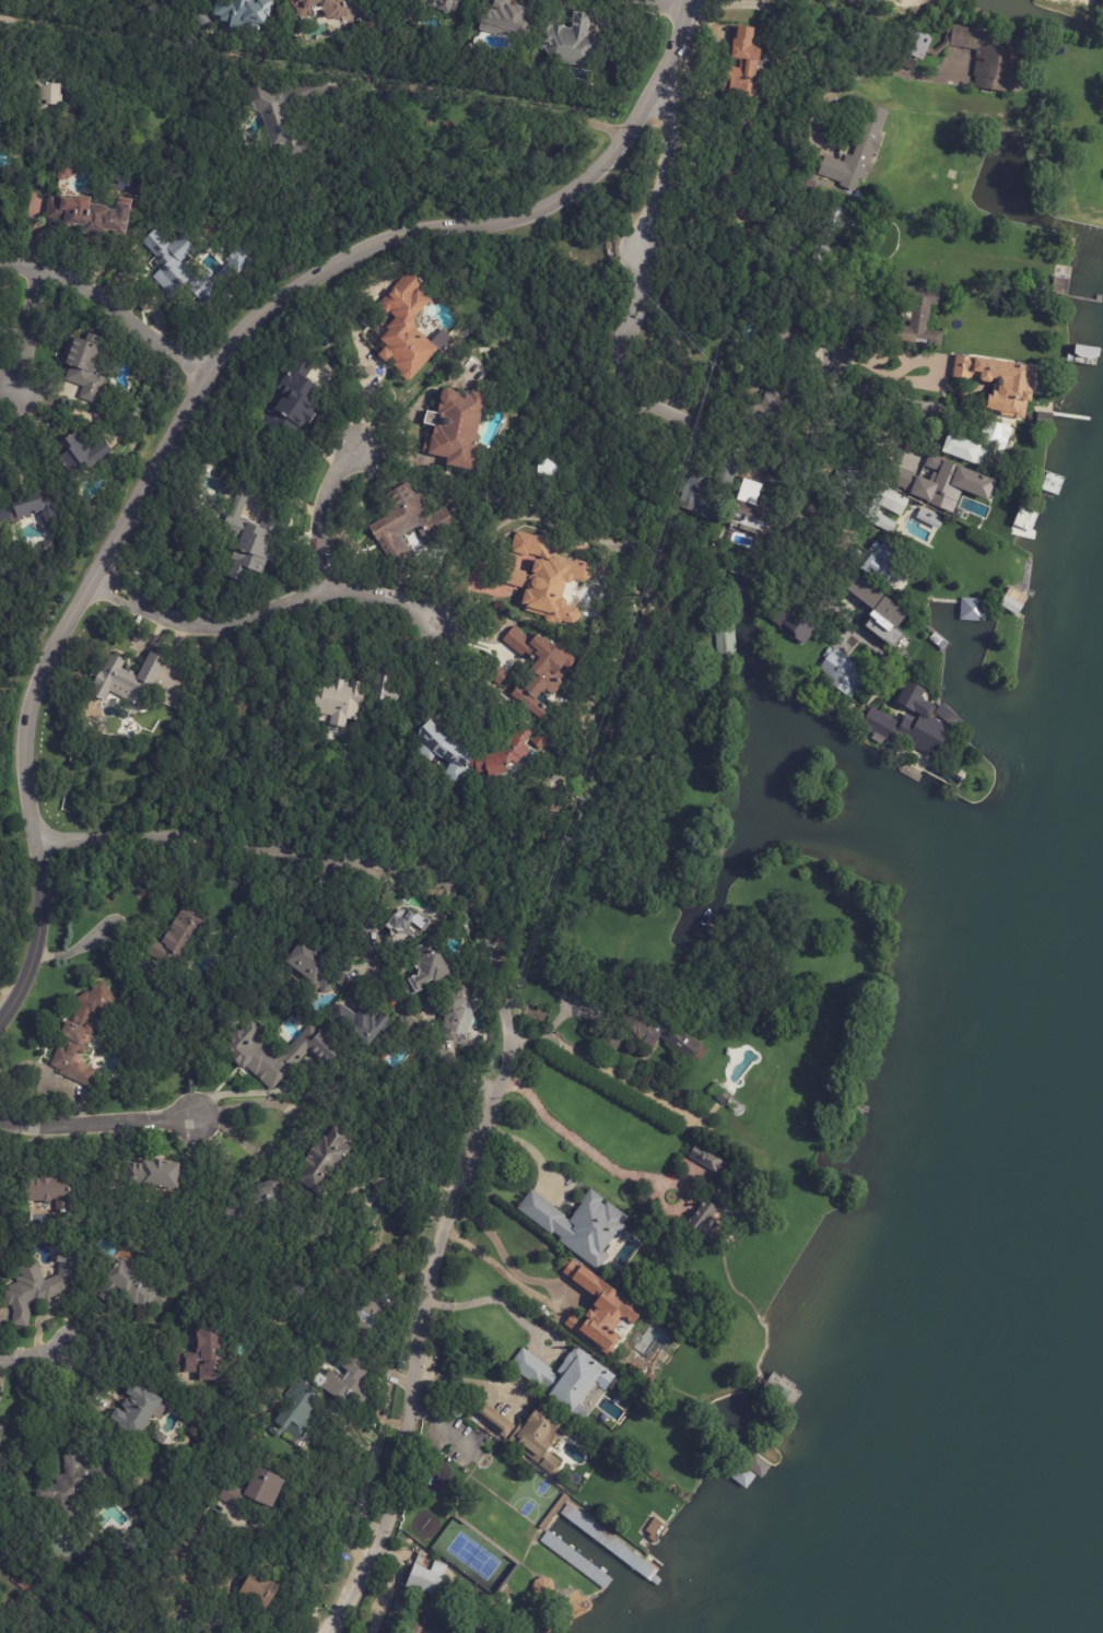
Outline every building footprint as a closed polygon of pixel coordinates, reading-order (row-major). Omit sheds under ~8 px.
[(213,15),(216,0),(251,0),(250,2),(256,3),(256,0),(275,0),(273,11),(271,11),(270,17),(268,16),(266,25),(258,24),(257,31),(230,26),(231,23),(220,21),(221,16),(213,15)] [(294,8),(292,0),(344,0),(349,13),(347,14),(345,14),(345,15),(337,17),(336,16),(327,20),(321,3),(314,5),(315,7),(313,7),(315,14),(300,20),(295,8),(294,8)] [(414,1),(415,0),(467,0),(460,16),(450,13),(448,14),(439,12),(438,10),(414,1)] [(491,12),(494,0),(512,0),(511,4),(515,7),(516,4),(520,5),(528,8),(527,11),(533,13),(527,35),(526,36),(521,37),(518,37),(502,33),(502,36),(480,30),(484,11),(491,12)] [(206,17),(198,24),(191,15),(200,9),(207,17),(206,17)] [(582,13),(591,15),(588,33),(601,35),(597,56),(591,55),(589,68),(555,62),(545,50),(541,49),(539,46),(543,16),(555,19),(554,24),(565,26),(565,27),(572,28),(575,12),(582,13)] [(976,56),(976,50),(950,46),(936,57),(928,54),(925,60),(905,51),(914,31),(934,39),(930,48),(936,50),(946,42),(948,27),(953,27),(953,25),(1018,36),(1017,37),(1014,50),(1021,51),(1016,83),(1011,82),(1009,93),(975,87),(976,77),(974,77),(976,61),(986,62),(986,60),(977,58),(977,56),(976,56)] [(753,27),(751,45),(760,46),(758,60),(756,60),(753,95),(727,93),(727,87),(720,86),(723,67),(737,68),(738,60),(729,59),(731,38),(735,38),(736,26),(753,27)] [(335,78),(338,91),(285,107),(293,131),(296,130),(298,138),(312,134),(316,151),(290,160),(285,145),(272,149),(261,114),(256,111),(256,113),(243,106),(255,82),(274,93),(333,74),(335,78)] [(62,84),(62,106),(48,106),(48,113),(38,113),(39,87),(34,83),(38,78),(44,84),(62,84)] [(880,107),(890,110),(880,136),(884,138),(879,152),(876,151),(871,161),(876,162),(871,173),(869,172),(866,179),(842,171),(848,153),(854,155),(856,146),(852,144),(857,128),(865,130),(873,105),(880,107)] [(78,172),(74,174),(74,176),(68,180),(64,180),(61,181),(58,181),(57,178),(57,174),(61,172),(60,171),(67,166),(68,167),(72,164),(77,165),(79,168),(78,172)] [(63,198),(73,200),(79,197),(92,199),(91,205),(106,208),(108,210),(116,211),(117,203),(130,205),(126,238),(99,234),(98,245),(86,243),(87,236),(79,235),(80,228),(63,226),(64,224),(45,221),(48,195),(57,197),(56,201),(61,201),(61,198),(63,198)] [(850,247),(847,261),(825,256),(824,260),(814,258),(817,246),(813,245),(817,231),(823,232),(825,223),(834,224),(838,205),(849,209),(849,210),(857,211),(855,221),(854,221),(850,235),(853,235),(850,247)] [(1086,214),(1093,216),(1091,224),(1083,222),(1086,214)] [(206,279),(208,282),(228,262),(226,260),(239,247),(253,261),(206,305),(197,295),(189,303),(179,292),(173,298),(153,277),(168,261),(162,254),(156,258),(142,242),(155,231),(169,246),(180,235),(196,250),(184,261),(200,280),(203,277),(206,279)] [(427,297),(411,315),(412,326),(435,346),(406,378),(404,377),(403,379),(396,372),(397,371),(396,369),(397,368),(389,362),(391,360),(387,355),(383,360),(374,352),(383,343),(376,337),(385,327),(383,325),(391,315),(388,312),(387,313),(384,310),(383,312),(376,305),(377,304),(374,302),(406,267),(421,282),(416,287),(427,297)] [(939,304),(932,303),(929,328),(944,330),(942,345),(879,336),(881,321),(911,327),(912,320),(906,319),(906,316),(903,315),(904,308),(907,309),(908,299),(892,297),(894,282),(941,290),(939,304)] [(104,385),(96,406),(79,399),(83,388),(64,380),(70,367),(66,365),(66,364),(60,362),(70,336),(85,341),(87,334),(101,340),(97,346),(106,350),(96,376),(106,379),(104,385)] [(315,366),(306,380),(320,389),(312,402),(317,407),(313,413),(317,415),(309,425),(306,423),(302,430),(300,428),(290,442),(261,422),(273,406),(277,408),(284,397),(273,389),(283,375),(285,376),(300,355),(316,366),(315,366)] [(1032,365),(1037,366),(1033,401),(1029,400),(1026,420),(1007,416),(1008,411),(988,409),(990,393),(995,395),(996,390),(999,390),(1000,384),(999,384),(998,381),(994,380),(991,383),(984,380),(982,378),(972,377),(972,380),(953,377),(957,356),(976,360),(977,356),(991,359),(991,357),(998,359),(997,360),(1008,361),(1008,360),(1032,363),(1032,365)] [(782,423),(793,392),(767,384),(760,405),(751,402),(748,411),(782,423)] [(455,390),(460,391),(460,390),(464,389),(467,391),(467,392),(468,392),(469,389),(483,391),(473,440),(477,442),(471,469),(443,463),(445,456),(425,451),(419,449),(423,431),(430,432),(432,423),(421,422),(423,408),(435,410),(436,408),(435,408),(436,399),(437,399),(438,398),(437,397),(438,390),(444,386),(450,387),(451,389),(455,390)] [(946,446),(951,431),(978,442),(988,418),(1007,425),(991,467),(943,449),(946,446)] [(105,443),(113,453),(85,473),(82,468),(70,477),(58,461),(66,455),(64,454),(66,453),(60,445),(74,434),(81,442),(82,439),(92,451),(105,442),(105,443)] [(892,466),(927,479),(931,469),(922,466),(926,453),(955,465),(957,463),(981,472),(986,474),(985,475),(994,478),(986,497),(960,487),(950,512),(924,502),(925,498),(883,483),(890,465),(892,466)] [(740,461),(732,486),(706,478),(696,510),(680,505),(689,479),(690,479),(694,463),(716,470),(720,456),(740,461)] [(556,477),(548,487),(539,481),(539,469),(547,459),(561,471),(556,477)] [(896,515),(876,505),(871,512),(892,522),(887,533),(872,526),(868,525),(869,524),(850,515),(860,493),(828,478),(834,463),(899,495),(899,494),(902,495),(901,496),(904,498),(896,515)] [(210,475),(209,477),(201,473),(204,466),(212,469),(210,475)] [(427,543),(416,527),(402,536),(412,552),(392,565),(368,526),(396,509),(386,494),(408,481),(415,494),(420,492),(433,513),(446,504),(458,525),(427,543)] [(770,519),(765,532),(730,520),(743,485),(762,492),(755,512),(771,517),(770,519)] [(211,502),(200,497),(204,487),(215,492),(211,502)] [(244,496),(248,497),(243,510),(244,510),(240,519),(262,528),(263,525),(267,526),(272,513),(289,519),(272,563),(268,561),(261,577),(245,571),(239,584),(228,579),(235,563),(231,562),(235,551),(236,551),(242,538),(223,530),(237,493),(244,496)] [(44,514),(0,524),(0,506),(8,504),(9,508),(13,508),(11,498),(17,497),(19,500),(39,495),(40,497),(54,494),(60,520),(51,522),(46,524),(44,514)] [(934,525),(905,509),(910,500),(939,515),(935,525),(934,525)] [(191,508),(198,510),(195,518),(185,515),(188,507),(191,508)] [(551,553),(576,560),(577,557),(588,561),(594,568),(591,576),(585,580),(575,577),(574,579),(571,581),(567,580),(564,596),(566,596),(568,600),(567,603),(578,606),(582,611),(579,619),(574,623),(563,620),(562,622),(556,621),(555,622),(552,621),(552,623),(548,622),(548,621),(547,621),(548,619),(545,618),(547,615),(526,610),(527,603),(523,602),(526,588),(507,583),(504,577),(506,567),(512,566),(528,571),(527,573),(532,574),(536,557),(512,551),(514,545),(513,545),(517,529),(553,539),(550,553),(551,553)] [(906,560),(888,584),(872,573),(870,575),(848,557),(866,536),(881,547),(885,541),(896,550),(895,551),(906,560)] [(869,604),(855,594),(866,580),(883,594),(872,608),(869,604)] [(998,605),(1016,616),(1022,605),(1004,595),(998,605)] [(810,620),(819,627),(808,642),(797,633),(794,631),(795,631),(785,622),(781,627),(767,615),(784,597),(810,620)] [(864,622),(866,611),(877,608),(884,614),(885,608),(897,603),(907,612),(903,631),(918,645),(916,656),(905,660),(864,622)] [(717,662),(735,661),(734,624),(715,625),(717,662)] [(507,699),(539,723),(549,710),(536,700),(544,689),(553,696),(562,683),(556,678),(573,656),(568,653),(565,656),(534,633),(529,638),(513,626),(501,641),(521,656),(526,650),(538,659),(507,699)] [(848,656),(849,656),(848,657),(858,665),(856,667),(868,675),(853,697),(824,677),(826,673),(820,668),(828,658),(824,656),(831,647),(834,650),(836,647),(848,656)] [(163,656),(166,658),(142,707),(109,691),(104,701),(91,694),(94,686),(92,685),(99,670),(102,671),(112,654),(125,661),(121,668),(126,670),(127,668),(134,672),(133,674),(138,677),(151,649),(163,656)] [(399,689),(401,690),(399,701),(373,696),(378,667),(391,669),(388,688),(399,689)] [(357,719),(348,718),(345,727),(332,724),(331,725),(325,724),(325,720),(319,719),(320,713),(314,712),(319,684),(325,685),(326,682),(335,683),(336,678),(344,680),(343,685),(350,686),(351,680),(364,682),(363,690),(365,690),(363,707),(360,706),(357,719)] [(865,714),(868,716),(872,707),(903,724),(907,716),(905,715),(906,712),(919,719),(923,713),(917,710),(917,712),(915,710),(914,713),(897,704),(910,680),(927,690),(924,695),(927,697),(926,700),(938,706),(932,716),(952,727),(936,757),(894,736),(890,743),(857,726),(864,713),(865,714)] [(863,694),(872,685),(876,689),(866,697),(863,694)] [(433,720),(446,736),(453,741),(455,739),(467,748),(467,749),(474,755),(486,753),(485,751),(502,748),(513,733),(514,736),(523,725),(525,727),(527,724),(535,729),(532,731),(533,732),(526,743),(530,747),(527,751),(530,753),(526,760),(523,757),(517,765),(512,761),(507,765),(508,772),(478,776),(477,766),(472,766),(469,763),(467,766),(472,769),(464,780),(460,778),(457,782),(445,772),(449,766),(448,765),(450,763),(436,752),(429,762),(414,747),(423,739),(419,735),(421,728),(431,719),(433,720)] [(532,742),(540,732),(548,739),(541,749),(532,742)] [(355,776),(352,776),(350,775),(350,772),(355,765),(357,765),(360,767),(361,769),(355,776)] [(184,956),(175,971),(145,952),(153,938),(166,945),(166,944),(162,942),(168,931),(169,932),(172,929),(171,928),(176,917),(181,920),(184,917),(178,914),(184,904),(207,917),(198,932),(195,930),(181,952),(185,954),(184,956)] [(432,920),(419,937),(418,935),(414,939),(410,936),(398,951),(386,942),(391,935),(391,930),(386,926),(396,914),(399,911),(406,909),(409,912),(411,909),(418,914),(420,912),(432,920)] [(353,965),(340,982),(336,978),(331,985),(331,989),(328,992),(325,994),(320,990),(320,987),(314,984),(285,961),(303,939),(313,947),(315,944),(325,952),(322,955),(337,965),(344,955),(354,964),(353,965)] [(439,952),(451,973),(435,983),(433,979),(422,986),(423,989),(416,994),(409,979),(415,976),(416,978),(420,976),(421,970),(419,967),(418,968),(412,961),(415,959),(412,952),(433,940),(439,952)] [(94,1032),(93,1034),(89,1035),(85,1033),(81,1043),(87,1046),(84,1055),(78,1052),(75,1054),(84,1058),(81,1064),(97,1071),(89,1088),(58,1073),(60,1070),(50,1066),(59,1046),(62,1048),(67,1038),(60,1035),(67,1021),(72,1023),(81,1003),(77,999),(87,991),(89,992),(93,989),(92,988),(103,980),(118,1005),(97,1017),(95,1013),(92,1014),(91,1020),(90,1024),(93,1025),(95,1030),(94,1032)] [(467,989),(464,997),(466,997),(462,1008),(466,1009),(454,1042),(443,1037),(444,1033),(443,1033),(445,1029),(444,1027),(445,1024),(443,1024),(445,1019),(449,1020),(449,1019),(444,1018),(445,1014),(445,1013),(444,1017),(438,1014),(439,1012),(438,1011),(437,1014),(423,1009),(427,997),(446,1005),(454,985),(467,989)] [(696,1042),(702,1045),(691,1059),(661,1036),(652,1048),(633,1032),(614,1055),(599,1043),(622,1013),(606,999),(615,986),(655,1018),(672,997),(691,1011),(679,1026),(696,1042)] [(342,1003),(356,1015),(364,1005),(380,1017),(382,1014),(384,1015),(385,1014),(391,1020),(389,1023),(392,1025),(386,1033),(382,1030),(367,1049),(329,1019),(341,1003),(342,1003)] [(207,1036),(219,1020),(227,1026),(215,1043),(207,1036)] [(289,1047),(310,1024),(324,1035),(325,1034),(343,1052),(328,1068),(309,1050),(292,1069),(286,1064),(280,1071),(285,1077),(272,1091),(246,1067),(244,1069),(239,1065),(238,1066),(230,1058),(233,1055),(226,1049),(232,1043),(231,1042),(233,1041),(231,1038),(238,1030),(240,1032),(251,1021),(261,1030),(258,1033),(279,1053),(281,1049),(284,1053),(289,1047)] [(719,1085),(742,1104),(736,1112),(727,1105),(727,1106),(718,1099),(719,1097),(711,1090),(716,1082),(719,1085)] [(349,1136),(342,1144),(350,1151),(318,1196),(296,1180),(304,1170),(301,1167),(309,1156),(308,1155),(316,1144),(319,1146),(325,1137),(327,1139),(336,1127),(349,1136)] [(713,1172),(689,1158),(697,1143),(724,1160),(715,1174),(713,1172)] [(179,1164),(178,1189),(127,1186),(128,1164),(142,1165),(142,1161),(152,1162),(153,1160),(165,1161),(165,1163),(179,1164)] [(1,1194),(0,1193),(0,1165),(9,1170),(3,1183),(5,1184),(1,1194)] [(57,1213),(55,1213),(55,1202),(26,1203),(25,1178),(38,1177),(38,1175),(68,1174),(70,1212),(57,1213)] [(228,1207),(232,1197),(245,1203),(254,1196),(251,1188),(277,1179),(285,1207),(261,1214),(259,1207),(249,1211),(244,1224),(223,1214),(228,1207)] [(720,1210),(713,1220),(718,1224),(713,1232),(718,1236),(717,1237),(718,1240),(714,1245),(713,1244),(712,1245),(688,1226),(689,1224),(688,1223),(691,1219),(692,1220),(707,1199),(713,1203),(717,1200),(713,1196),(730,1182),(738,1191),(719,1208),(720,1210)] [(607,1208),(607,1209),(592,1229),(589,1225),(574,1245),(558,1233),(562,1227),(559,1225),(585,1190),(592,1197),(584,1208),(588,1211),(596,1201),(607,1208)] [(591,1262),(590,1264),(577,1255),(582,1249),(594,1259),(591,1262)] [(58,1253),(79,1255),(73,1293),(63,1292),(64,1296),(59,1299),(59,1300),(54,1302),(56,1307),(46,1311),(43,1303),(34,1306),(33,1303),(30,1305),(31,1309),(28,1327),(12,1325),(13,1312),(11,1306),(8,1307),(2,1293),(9,1291),(8,1288),(17,1283),(16,1280),(22,1277),(17,1266),(35,1258),(44,1281),(58,1276),(59,1262),(57,1262),(58,1253)] [(113,1257),(119,1261),(120,1261),(134,1272),(133,1273),(165,1299),(160,1306),(154,1302),(145,1314),(118,1292),(107,1305),(98,1297),(108,1284),(104,1281),(110,1273),(103,1267),(112,1256),(113,1257)] [(574,1261),(583,1268),(584,1266),(645,1313),(626,1338),(627,1339),(623,1344),(620,1342),(614,1350),(618,1352),(612,1360),(595,1347),(596,1344),(590,1340),(588,1343),(565,1326),(574,1315),(586,1325),(589,1320),(587,1318),(591,1312),(595,1314),(598,1311),(595,1307),(600,1302),(564,1273),(566,1270),(563,1269),(568,1262),(571,1265),(574,1260),(574,1261)] [(374,1302),(387,1314),(365,1339),(345,1321),(367,1296),(374,1302)] [(647,1309),(652,1303),(658,1307),(654,1314),(647,1309)] [(197,1374),(175,1374),(175,1354),(197,1354),(197,1331),(226,1330),(226,1358),(232,1358),(232,1381),(224,1381),(224,1383),(200,1383),(200,1368),(197,1368),(197,1374)] [(339,1348),(333,1355),(324,1349),(329,1341),(339,1348)] [(614,1377),(605,1391),(595,1384),(580,1401),(590,1409),(582,1421),(548,1396),(551,1391),(540,1384),(537,1387),(508,1365),(521,1347),(551,1370),(550,1371),(554,1374),(564,1362),(563,1361),(568,1353),(570,1353),(575,1347),(615,1376),(614,1377)] [(351,1352),(365,1363),(361,1368),(368,1374),(367,1376),(374,1382),(363,1397),(368,1400),(357,1415),(309,1379),(320,1364),(347,1383),(352,1375),(337,1364),(347,1350),(351,1352)] [(642,1377),(638,1383),(625,1373),(633,1363),(645,1373),(642,1377)] [(288,1381),(281,1375),(288,1366),(294,1371),(288,1381)] [(315,1402),(310,1409),(313,1411),(305,1422),(313,1428),(298,1448),(281,1435),(279,1440),(269,1432),(290,1402),(283,1398),(298,1377),(307,1384),(306,1386),(320,1396),(315,1402)] [(162,1400),(163,1401),(138,1441),(118,1428),(119,1425),(109,1420),(117,1409),(124,1414),(125,1412),(120,1409),(127,1400),(131,1402),(133,1400),(126,1396),(132,1385),(141,1390),(142,1388),(162,1400)] [(483,1401),(518,1429),(520,1425),(526,1429),(529,1424),(528,1423),(538,1410),(539,1411),(541,1408),(571,1430),(565,1436),(560,1432),(551,1444),(553,1446),(548,1454),(561,1464),(556,1469),(563,1475),(559,1481),(574,1493),(572,1496),(528,1462),(530,1459),(525,1455),(526,1454),(471,1412),(480,1400),(483,1401)] [(163,1445),(153,1440),(159,1432),(167,1438),(163,1445)] [(87,1468),(112,1466),(113,1489),(90,1490),(90,1504),(72,1505),(72,1515),(77,1515),(78,1525),(73,1525),(73,1532),(58,1532),(57,1501),(39,1501),(39,1488),(56,1487),(55,1477),(64,1476),(63,1449),(81,1448),(82,1468),(87,1468)] [(237,1507),(220,1499),(227,1482),(242,1489),(244,1484),(249,1487),(258,1468),(288,1482),(273,1512),(245,1497),(239,1508),(237,1507)] [(568,1499),(544,1531),(540,1528),(565,1494),(570,1497),(568,1499)] [(603,1546),(611,1536),(568,1504),(561,1514),(603,1546)] [(540,1541),(565,1560),(572,1550),(547,1531),(540,1541)] [(392,1609),(401,1587),(406,1589),(415,1567),(414,1567),(421,1552),(437,1559),(435,1562),(448,1569),(436,1598),(419,1591),(418,1596),(412,1594),(404,1614),(392,1609)] [(279,1596),(266,1614),(238,1596),(254,1573),(282,1591),(279,1596)] [(543,1578),(552,1581),(558,1588),(554,1598),(547,1602),(537,1598),(533,1590),(536,1582),(543,1578)] [(500,1601),(504,1596),(512,1602),(507,1608),(500,1601)]
